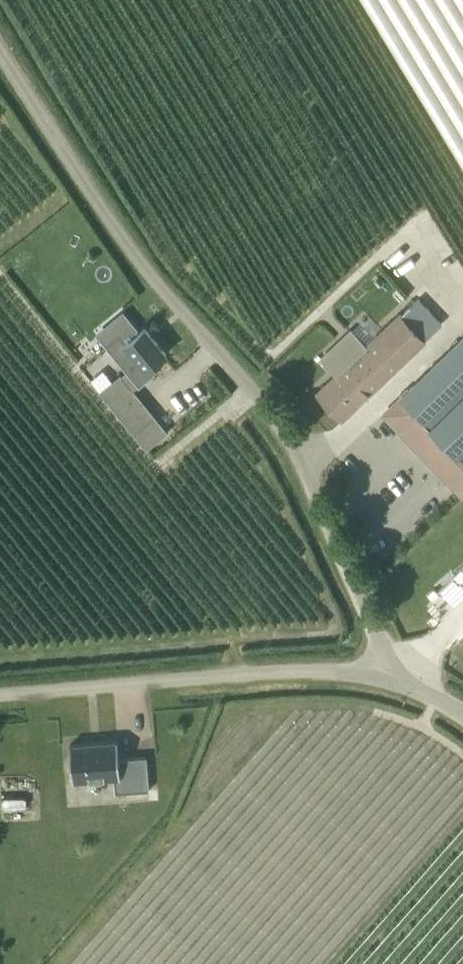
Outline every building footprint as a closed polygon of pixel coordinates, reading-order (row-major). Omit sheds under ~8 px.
[(441,325),(418,300),(403,314),(401,311),(366,344),(353,329),(349,332),(344,338),(338,342),(333,348),(348,364),(337,374),(318,392),(343,418),(441,325)] [(148,368),(167,353),(145,327),(115,352),(132,372),(143,362),(148,368)] [(415,383),(382,415),(454,489),(461,497),(462,496),(462,336),(415,383)] [(112,380),(100,390),(135,433),(156,416),(133,388),(138,384),(127,370),(121,374),(120,373),(112,380)] [(156,416),(135,433),(147,448),(168,431),(156,416)] [(121,747),(73,751),(76,787),(117,783),(118,799),(153,797),(150,763),(123,765),(121,747)]
